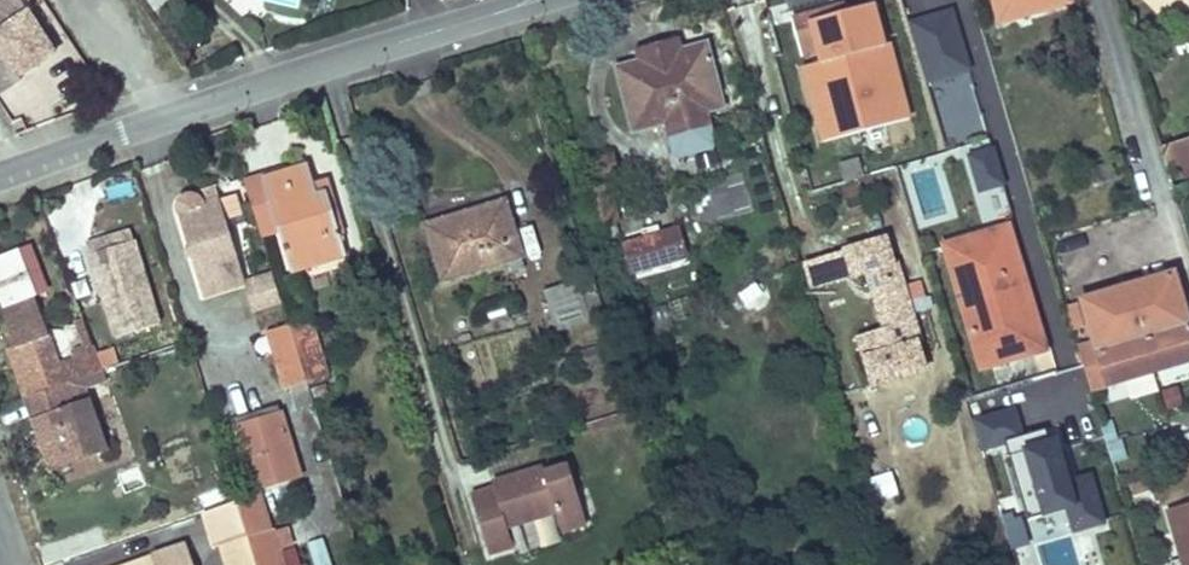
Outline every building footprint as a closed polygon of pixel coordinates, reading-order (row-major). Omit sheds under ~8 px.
[(999,20),(1070,0),(1069,0),(994,0),(999,20)] [(830,7),(789,19),(799,54),(817,49),(821,61),(885,44),(873,2),(832,13),(830,7)] [(973,76),(955,2),(911,13),(929,86),(973,76)] [(0,17),(0,95),(22,80),(20,77),(55,55),(22,3),(0,17)] [(618,65),(634,129),(723,106),(707,42),(682,48),(679,37),(637,48),(640,59),(618,65)] [(885,44),(821,61),(822,66),(806,70),(825,141),(841,136),(906,119),(912,117),(893,45),(886,47),(885,44)] [(1179,164),(1184,182),(1188,180),(1188,143),(1175,147),(1166,160),(1168,167),(1179,164)] [(645,174),(646,185),(666,174),(686,164),(681,149),(656,156),(649,161),(646,165),(645,174)] [(612,152),(593,158),(609,210),(611,210),(608,198),(612,197),(606,175),(616,171),(612,152)] [(1007,191),(995,152),(970,160),(982,199),(1007,191)] [(593,158),(581,162),(597,214),(609,210),(593,158)] [(867,182),(860,160),(842,166),(850,188),(867,182)] [(317,193),(314,184),(308,164),(264,177),(264,180),(280,231),(292,269),(346,253),(326,191),(317,193)] [(264,180),(247,185),(263,236),(280,231),(264,180)] [(323,181),(314,184),(317,193),(326,191),(323,181)] [(201,202),(218,197),(215,188),(194,195),(198,198),(201,202)] [(177,203),(176,210),(203,297),(243,284),(251,310),(282,301),(274,274),(244,282),(218,197),(201,202),(198,198),(194,195),(191,194),(185,195),(180,198),(177,203)] [(441,280),(508,260),(520,256),(523,255),(516,234),(508,237),(505,227),(513,225),(504,198),(424,223),(441,280)] [(609,210),(597,214),(600,225),(613,221),(609,210)] [(654,220),(663,249),(678,244),(683,243),(674,214),(654,220)] [(663,249),(654,220),(616,231),(625,260),(663,249)] [(516,234),(513,225),(505,227),(508,237),(516,234)] [(1008,225),(977,234),(982,250),(1014,241),(1008,225)] [(87,241),(91,252),(134,240),(131,228),(87,241)] [(982,250),(977,234),(946,244),(983,365),(1046,347),(1014,241),(982,250)] [(921,340),(897,259),(893,260),(886,236),(846,248),(854,273),(867,269),(884,326),(858,333),(873,383),(925,368),(917,341),(921,340)] [(134,240),(91,252),(117,335),(160,322),(134,240)] [(29,248),(16,253),(31,295),(44,290),(29,248)] [(33,395),(63,384),(57,367),(31,295),(16,253),(0,259),(0,302),(16,347),(33,395)] [(520,256),(508,260),(512,273),(525,269),(520,256)] [(1103,385),(1106,395),(1188,370),(1188,327),(1173,273),(1082,300),(1083,304),(1090,327),(1094,341),(1077,346),(1090,389),(1103,385)] [(590,276),(544,289),(556,329),(601,316),(590,276)] [(1090,327),(1083,304),(1065,309),(1072,332),(1090,327)] [(309,316),(289,322),(306,378),(326,371),(309,316)] [(306,378),(289,322),(267,329),(283,384),(290,382),(296,404),(312,399),(306,378)] [(78,359),(57,367),(63,384),(79,378),(102,369),(93,346),(93,345),(75,352),(78,359)] [(600,345),(574,353),(579,369),(604,362),(600,345)] [(16,347),(9,350),(25,397),(33,395),(16,347)] [(102,369),(79,378),(83,388),(107,379),(102,369)] [(33,395),(25,397),(51,469),(104,449),(83,388),(79,378),(63,384),(33,395)] [(1179,389),(1163,393),(1167,409),(1183,405),(1179,389)] [(233,415),(236,425),(279,412),(276,401),(233,415)] [(279,412),(236,425),(255,487),(298,474),(279,412)] [(493,487),(471,495),(489,553),(512,546),(506,525),(555,510),(561,531),(587,522),(568,463),(546,471),(544,465),(491,482),(493,487)] [(894,475),(870,478),(874,501),(898,497),(894,475)] [(247,535),(256,564),(280,564),(275,550),(281,548),(276,531),(270,532),(268,527),(258,494),(237,501),(247,535)] [(237,501),(202,513),(213,546),(224,542),(247,535),(237,501)] [(1168,509),(1184,564),(1188,564),(1188,503),(1168,509)] [(224,542),(231,564),(256,564),(247,535),(224,542)] [(314,564),(331,564),(323,538),(307,543),(314,564)] [(185,544),(126,564),(192,564),(185,544)]
